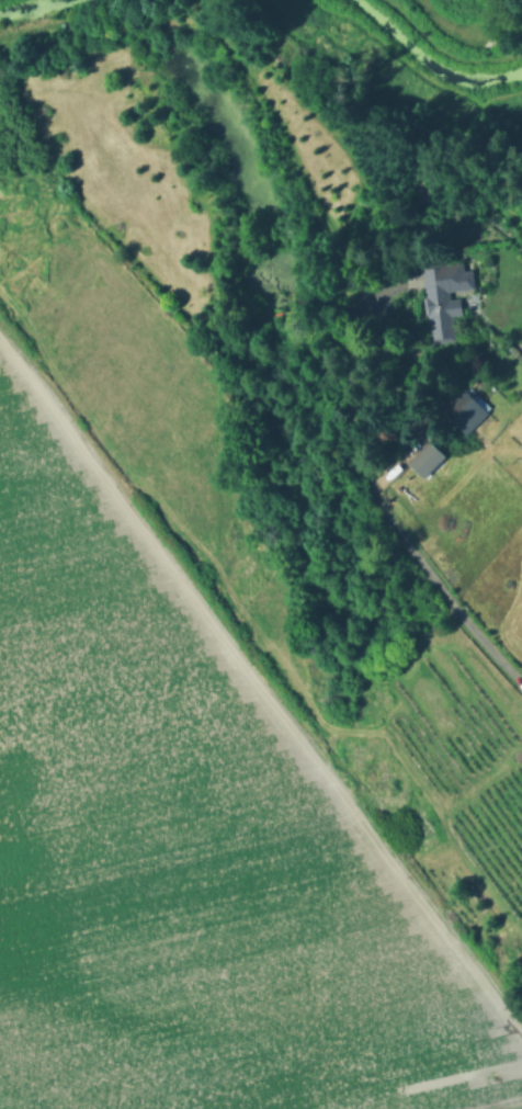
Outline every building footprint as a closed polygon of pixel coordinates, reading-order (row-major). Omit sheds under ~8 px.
[(449,258),(453,295),(464,293),(466,313),(455,314),(458,338),(431,341),(421,261),(449,258)] [(491,409),(466,431),(444,406),(469,384),(491,409)]
